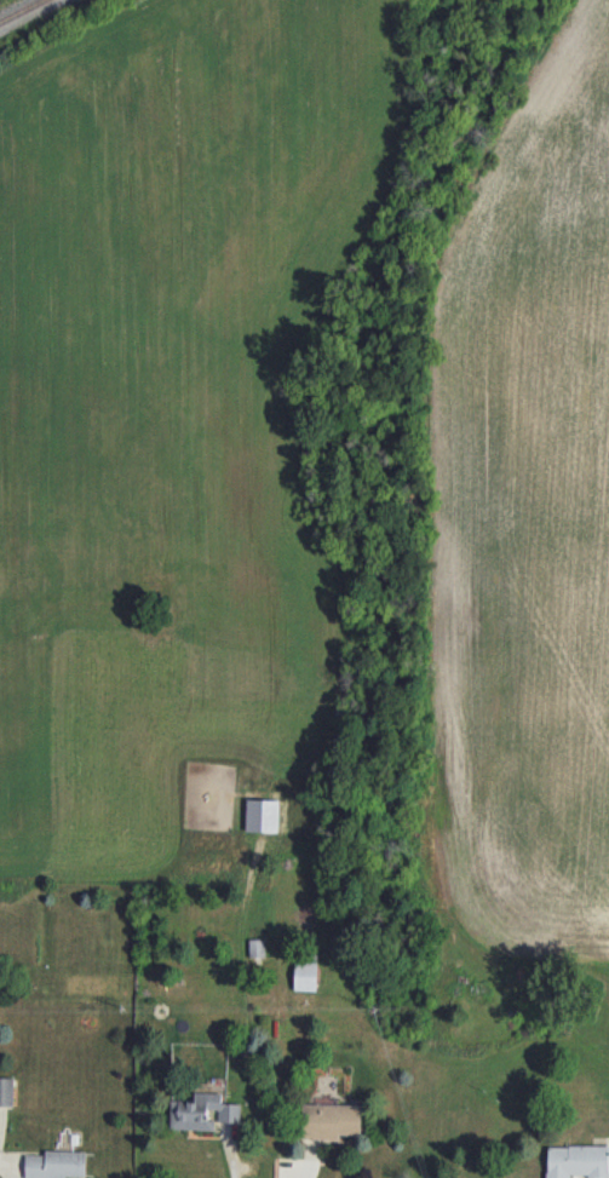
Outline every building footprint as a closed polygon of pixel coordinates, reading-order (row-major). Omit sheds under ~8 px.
[(279,800),(246,799),(245,831),(278,832),(279,800)] [(264,956),(264,939),(248,939),(249,957),(264,956)] [(293,990),(315,991),(317,961),(295,960),(293,990)] [(13,1107),(0,1106),(0,1078),(15,1078),(13,1107)] [(170,1129),(214,1130),(214,1119),(206,1118),(206,1109),(218,1109),(218,1122),(240,1122),(240,1104),(221,1103),(221,1093),(194,1092),(194,1101),(170,1100),(170,1129)] [(361,1135),(361,1105),(302,1104),(301,1138),(341,1139),(341,1134),(361,1135)] [(547,1145),(546,1177),(570,1177),(570,1176),(608,1177),(608,1146),(547,1145)] [(24,1177),(33,1177),(85,1177),(86,1151),(43,1150),(43,1155),(25,1154),(24,1177)]
